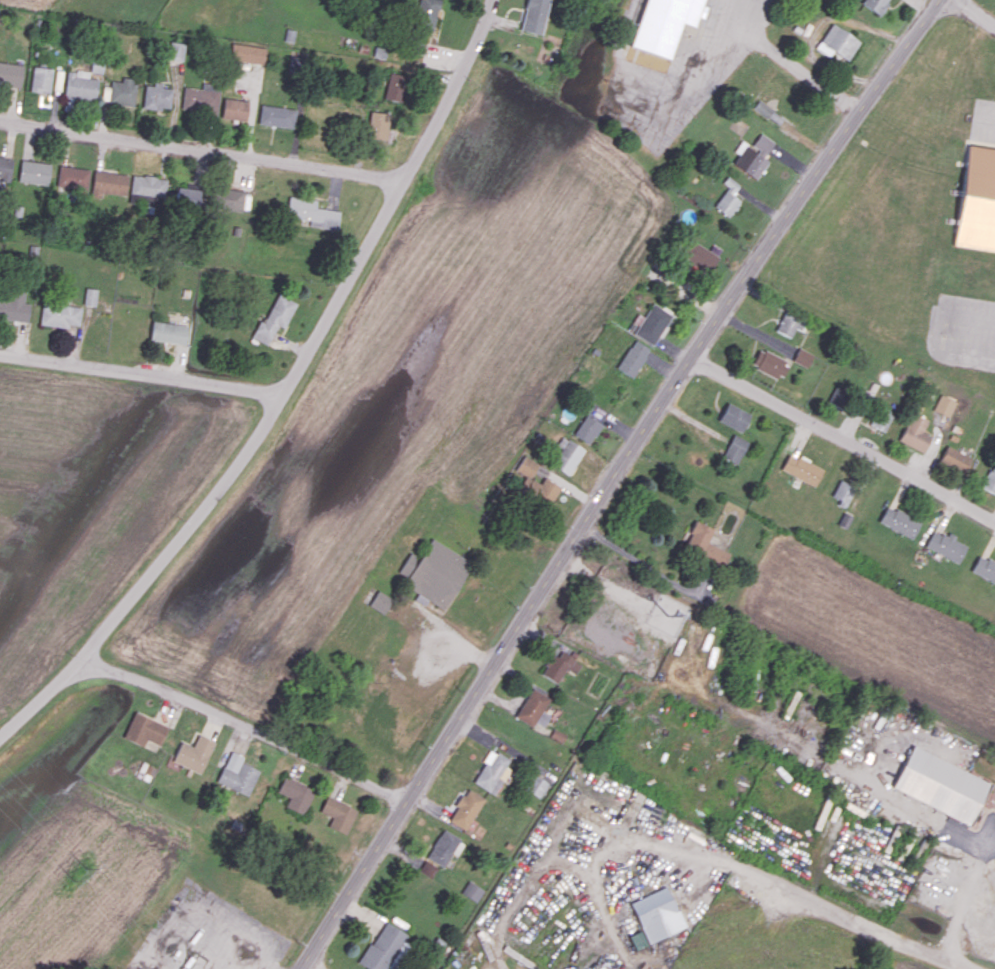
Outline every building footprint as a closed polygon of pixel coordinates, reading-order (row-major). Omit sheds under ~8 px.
[(631,45),(646,0),(703,0),(702,4),(708,6),(704,18),(697,16),(694,24),(682,20),(669,58),(631,45)] [(965,142),(994,146),(994,254),(951,248),(965,142)]
